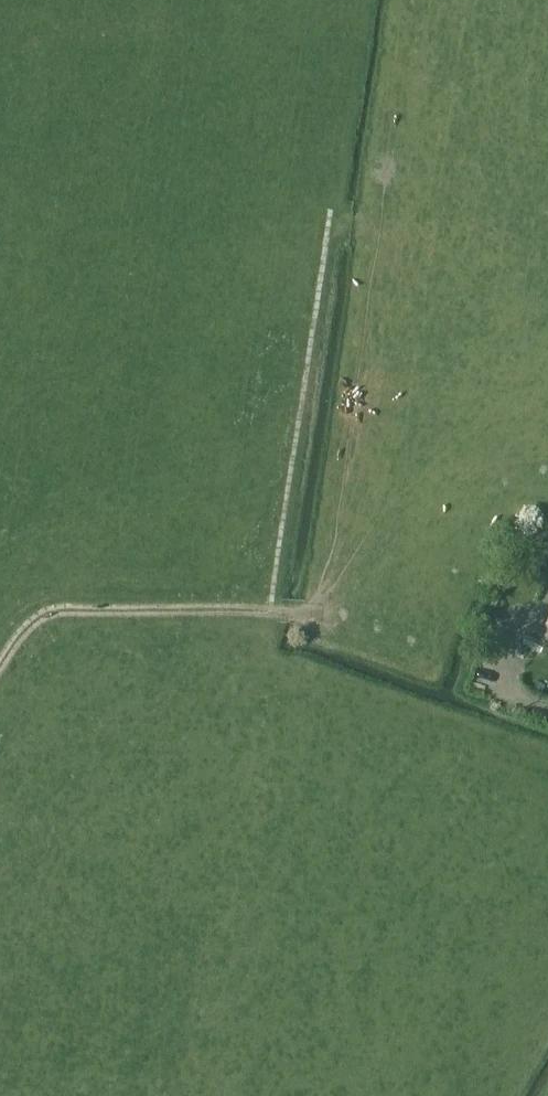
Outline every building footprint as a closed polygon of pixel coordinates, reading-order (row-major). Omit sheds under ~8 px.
[(540,636),(547,640),(547,619),(540,636)]
